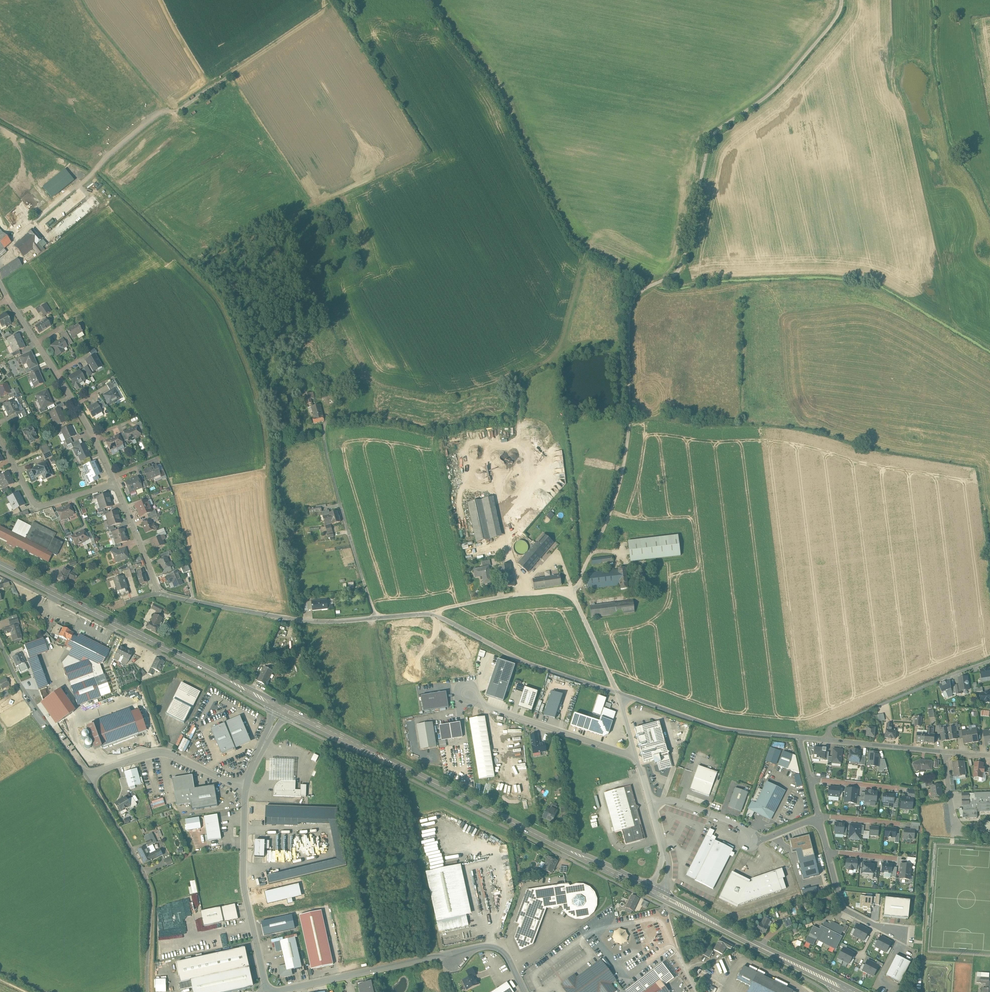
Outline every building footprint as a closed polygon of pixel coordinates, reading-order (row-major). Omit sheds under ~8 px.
[(63,171),(43,187),(52,198),(71,182),(63,171)] [(42,240),(32,229),(28,233),(25,236),(34,247),(39,242),(42,240)] [(6,252),(4,249),(11,242),(2,232),(2,233),(0,235),(0,258),(6,252)] [(25,236),(14,246),(23,256),(33,247),(38,255),(45,250),(39,242),(34,247),(25,236)] [(0,270),(0,275),(2,279),(22,265),(17,258),(0,270)] [(39,308),(41,311),(48,306),(46,303),(39,308)] [(0,316),(0,324),(2,328),(6,326),(5,326),(11,323),(9,320),(9,319),(6,313),(0,316)] [(46,319),(35,327),(39,333),(51,326),(46,319)] [(79,325),(75,327),(74,326),(67,330),(69,333),(68,334),(69,335),(70,334),(72,338),(82,332),(79,325)] [(73,343),(66,331),(63,333),(66,338),(69,343),(70,345),(73,343)] [(13,338),(8,340),(10,346),(21,341),(19,335),(13,338)] [(62,339),(50,346),(57,356),(62,353),(61,350),(65,347),(67,346),(66,344),(63,339),(62,338),(62,339)] [(21,341),(10,346),(14,353),(19,351),(25,348),(21,341)] [(32,355),(31,352),(20,357),(23,364),(23,363),(26,362),(28,368),(29,369),(30,369),(37,366),(37,365),(34,358),(33,355),(32,355)] [(95,355),(86,360),(89,366),(92,372),(93,372),(102,366),(95,355)] [(92,372),(89,366),(85,368),(89,376),(94,373),(93,372),(92,372)] [(79,371),(69,377),(77,391),(81,388),(79,384),(85,380),(83,377),(80,371),(79,371)] [(34,374),(30,376),(35,387),(43,384),(38,373),(38,372),(34,374)] [(112,381),(107,384),(110,390),(115,388),(116,387),(112,381)] [(0,386),(0,394),(2,397),(8,394),(10,393),(9,391),(6,384),(0,386)] [(110,390),(103,395),(109,406),(121,398),(115,388),(110,390)] [(13,389),(9,391),(10,393),(8,394),(10,398),(14,397),(16,395),(13,389)] [(47,390),(36,396),(42,408),(43,408),(46,407),(53,403),(47,390)] [(315,398),(313,394),(313,392),(304,394),(307,404),(312,403),(311,399),(315,398)] [(14,400),(3,405),(6,410),(16,406),(14,400)] [(97,403),(88,408),(92,417),(101,412),(100,410),(98,406),(97,403)] [(324,421),(324,419),(320,405),(312,407),(315,419),(313,420),(314,424),(324,421)] [(16,406),(6,410),(9,416),(16,413),(19,411),(16,406)] [(58,409),(50,413),(56,426),(66,422),(60,408),(58,409)] [(141,422),(135,424),(136,427),(136,426),(139,431),(144,429),(141,422)] [(31,426),(22,431),(25,436),(27,435),(28,438),(27,438),(30,442),(33,440),(33,442),(37,440),(35,436),(36,435),(34,433),(35,433),(31,426)] [(71,426),(61,430),(66,440),(71,438),(75,436),(71,426)] [(136,427),(130,429),(135,439),(138,438),(138,437),(141,436),(139,431),(136,426),(136,427)] [(130,429),(124,432),(124,433),(127,440),(128,442),(130,440),(132,441),(135,439),(130,429)] [(119,436),(118,435),(112,438),(117,448),(120,447),(120,445),(123,444),(122,442),(119,436)] [(112,438),(106,441),(106,442),(108,447),(110,450),(112,449),(114,450),(117,448),(112,438)] [(73,443),(71,443),(74,449),(81,445),(79,440),(73,443)] [(46,444),(40,447),(43,453),(50,450),(46,444)] [(74,449),(73,449),(76,455),(78,454),(81,461),(82,461),(89,457),(90,457),(84,444),(81,445),(74,449)] [(50,450),(43,453),(45,460),(53,456),(50,450)] [(46,461),(41,464),(42,465),(31,469),(32,470),(35,478),(44,474),(46,478),(52,476),(46,461)] [(84,466),(89,479),(90,479),(93,477),(100,474),(95,461),(92,463),(84,466)] [(156,465),(150,468),(154,477),(160,475),(159,471),(156,465)] [(150,468),(143,471),(147,480),(154,477),(150,468)] [(32,470),(26,472),(31,483),(37,480),(35,478),(32,470)] [(0,476),(0,482),(1,483),(10,478),(7,472),(1,475),(0,476)] [(137,477),(131,480),(136,491),(142,488),(140,483),(137,477)] [(10,478),(1,483),(3,488),(3,489),(7,487),(13,484),(10,478)] [(131,480),(125,482),(127,489),(129,493),(136,491),(131,480)] [(18,492),(8,497),(10,502),(11,502),(14,509),(15,509),(18,508),(24,504),(18,492)] [(100,496),(97,497),(97,499),(98,504),(111,500),(111,498),(109,497),(108,494),(100,496)] [(498,537),(494,519),(490,498),(482,499),(490,539),(498,537)] [(482,499),(475,501),(468,502),(476,542),(490,539),(482,499)] [(111,500),(98,504),(100,508),(100,510),(104,509),(112,506),(111,503),(111,501),(111,500)] [(142,502),(135,505),(135,506),(135,508),(136,508),(138,511),(149,506),(147,502),(146,500),(142,502)] [(69,505),(63,508),(68,518),(71,516),(71,515),(74,514),(73,513),(71,508),(69,505)] [(149,506),(138,511),(139,514),(138,514),(139,517),(140,517),(147,514),(151,512),(149,506)] [(52,507),(40,511),(41,513),(44,513),(46,516),(51,518),(52,520),(57,518),(54,513),(52,507)] [(63,508),(57,511),(57,512),(60,517),(61,520),(63,519),(65,519),(68,518),(63,508)] [(322,512),(323,517),(324,521),(339,517),(337,511),(329,514),(328,510),(322,512)] [(109,513),(106,515),(107,521),(120,517),(119,516),(118,514),(117,511),(109,513)] [(120,517),(107,521),(109,527),(113,526),(121,523),(120,520),(120,518),(120,517)] [(340,522),(339,518),(339,517),(324,521),(328,533),(333,532),(331,524),(332,523),(333,525),(340,522)] [(31,527),(18,520),(12,533),(25,539),(31,527)] [(154,530),(155,530),(156,529),(157,527),(156,524),(154,523),(152,524),(150,520),(142,523),(146,533),(153,529),(154,530)] [(33,523),(31,527),(25,539),(48,550),(54,538),(56,534),(33,523)] [(0,527),(0,538),(7,541),(12,533),(0,527)] [(116,531),(112,532),(112,533),(114,539),(124,535),(124,533),(125,532),(124,529),(116,531)] [(84,530),(77,533),(82,543),(85,542),(86,541),(88,540),(84,530)] [(25,539),(12,533),(7,541),(43,560),(48,550),(25,539)] [(77,533),(71,536),(75,546),(78,544),(79,545),(82,543),(77,533)] [(536,543),(546,552),(554,543),(544,534),(536,543)] [(124,535),(114,539),(116,545),(120,543),(127,541),(126,538),(125,538),(125,535),(124,535)] [(158,538),(151,541),(154,549),(164,545),(162,541),(164,540),(165,538),(164,535),(158,538)] [(628,541),(630,562),(680,556),(678,536),(628,541)] [(63,543),(54,538),(48,550),(43,560),(47,562),(52,553),(56,555),(63,543)] [(525,553),(526,553),(527,551),(528,550),(528,549),(528,547),(528,546),(527,545),(527,543),(526,542),(524,541),(523,541),(522,541),(520,541),(519,541),(518,541),(517,542),(516,543),(515,544),(514,545),(514,546),(514,548),(514,549),(514,551),(515,552),(516,553),(517,554),(518,555),(520,555),(521,555),(523,555),(524,554),(525,553)] [(536,543),(523,558),(518,564),(528,573),(546,552),(536,543)] [(117,551),(113,552),(113,553),(116,562),(128,558),(125,549),(117,551)] [(166,557),(158,561),(162,570),(164,569),(170,567),(166,557)] [(187,564),(181,567),(183,573),(190,571),(187,564)] [(498,567),(502,584),(503,589),(515,586),(510,565),(498,567)] [(481,574),(482,579),(484,585),(492,583),(489,567),(474,570),(475,575),(481,574)] [(64,568),(62,573),(61,572),(57,579),(64,583),(68,576),(67,575),(69,571),(64,568)] [(129,568),(123,570),(125,577),(132,576),(129,568)] [(143,569),(138,570),(140,576),(137,577),(140,584),(147,582),(145,575),(144,575),(143,569)] [(619,570),(621,590),(628,589),(626,569),(619,570)] [(619,570),(614,570),(586,574),(588,588),(620,585),(619,570)] [(177,572),(169,575),(170,576),(165,578),(166,581),(166,582),(167,582),(167,583),(172,581),(174,587),(182,584),(177,572)] [(560,575),(550,577),(549,577),(544,578),(546,587),(562,585),(560,575)] [(123,576),(113,579),(118,594),(119,593),(128,590),(123,576)] [(533,579),(533,582),(534,589),(546,587),(544,578),(533,579)] [(327,600),(320,601),(312,602),(313,610),(322,609),(322,608),(327,607),(327,609),(328,608),(327,600)] [(633,601),(619,602),(615,603),(617,615),(634,612),(633,601)] [(163,608),(154,603),(151,608),(160,613),(163,608)] [(615,603),(613,603),(590,606),(592,618),(617,615),(615,603)] [(154,614),(149,624),(148,623),(146,627),(155,633),(158,628),(157,628),(163,618),(154,614)] [(16,615),(8,618),(11,627),(13,626),(12,623),(18,621),(16,615)] [(67,640),(70,641),(74,633),(71,631),(63,627),(60,634),(59,633),(61,626),(57,624),(54,629),(53,628),(51,632),(52,632),(52,633),(59,636),(67,640)] [(11,627),(3,629),(5,635),(11,633),(14,641),(22,638),(18,625),(13,626),(11,627)] [(78,636),(68,655),(62,663),(69,682),(78,705),(110,694),(99,664),(103,663),(109,651),(78,636)] [(43,638),(24,645),(29,659),(35,657),(34,654),(44,650),(46,646),(43,638)] [(132,653),(120,647),(116,655),(121,657),(123,658),(129,661),(132,653)] [(21,653),(12,657),(17,666),(25,663),(21,653)] [(46,687),(35,657),(29,659),(27,659),(38,690),(46,687)] [(164,662),(156,658),(148,674),(150,675),(150,676),(151,676),(152,676),(155,670),(159,672),(164,662)] [(498,660),(486,696),(503,701),(515,665),(498,660)] [(273,671),(264,667),(258,681),(266,685),(273,671)] [(986,677),(989,677),(989,669),(988,669),(987,668),(984,668),(984,669),(984,670),(980,670),(982,678),(986,677)] [(142,670),(138,674),(141,678),(146,674),(142,670)] [(959,679),(960,686),(961,691),(969,690),(967,677),(959,679)] [(0,682),(0,685),(2,689),(9,685),(6,679),(0,682)] [(952,696),(951,691),(950,681),(946,683),(946,682),(945,683),(943,684),(942,684),(939,686),(943,693),(946,692),(947,693),(949,697),(950,697),(952,696)] [(196,690),(186,685),(180,687),(174,700),(192,709),(198,696),(196,690)] [(519,707),(532,711),(538,691),(525,687),(519,707)] [(552,691),(544,715),(555,719),(558,710),(563,695),(552,691)] [(989,701),(989,691),(980,692),(981,702),(989,701)] [(424,711),(448,707),(446,692),(421,696),(424,711)] [(606,698),(599,696),(593,713),(600,716),(606,698)] [(192,709),(174,700),(166,714),(184,723),(192,709)] [(612,722),(614,716),(616,712),(604,708),(601,718),(612,722)] [(598,721),(599,716),(590,713),(589,718),(598,721)] [(131,714),(94,728),(101,747),(103,747),(130,737),(138,734),(131,714)] [(604,737),(607,735),(608,734),(612,722),(601,718),(599,722),(575,714),(571,726),(604,737)] [(52,715),(48,717),(58,734),(62,731),(52,715)] [(485,717),(469,719),(479,779),(494,777),(485,717)] [(239,718),(225,724),(235,748),(249,742),(245,731),(246,730),(245,728),(244,729),(239,718)] [(151,746),(160,746),(156,737),(156,735),(156,733),(158,732),(157,729),(153,729),(150,721),(151,733),(148,734),(151,742),(151,746)] [(421,750),(429,748),(437,747),(432,722),(417,725),(421,750)] [(641,727),(645,741),(647,750),(665,745),(659,722),(641,727)] [(225,723),(211,729),(222,754),(235,748),(225,724),(225,723)] [(439,726),(439,728),(441,740),(462,737),(460,723),(439,726)] [(886,724),(886,728),(886,730),(885,730),(885,739),(888,739),(888,740),(891,740),(891,739),(895,740),(895,731),(891,731),(891,724),(886,724)] [(957,739),(955,728),(955,726),(948,728),(950,740),(957,739)] [(635,729),(636,733),(636,735),(635,737),(637,738),(639,744),(638,746),(640,747),(641,753),(640,755),(642,756),(644,762),(668,756),(668,754),(669,752),(667,751),(665,745),(647,750),(641,727),(635,729)] [(924,734),(924,738),(923,743),(934,743),(935,735),(935,734),(933,734),(934,727),(931,727),(930,729),(927,729),(927,734),(924,734)] [(867,728),(866,732),(866,737),(874,738),(875,729),(875,728),(867,728)] [(941,729),(941,733),(942,741),(950,740),(948,728),(941,729)] [(969,730),(970,735),(971,743),(979,742),(977,728),(972,728),(972,729),(972,730),(969,730)] [(962,730),(963,740),(964,744),(971,743),(969,730),(967,731),(966,729),(962,730)] [(539,744),(538,734),(530,736),(530,737),(533,753),(546,751),(545,744),(539,744)] [(814,747),(814,748),(813,759),(828,761),(829,752),(828,752),(825,752),(824,759),(817,759),(817,756),(814,755),(815,748),(822,749),(822,748),(814,747)] [(771,748),(769,752),(766,761),(775,764),(780,751),(771,748)] [(817,759),(823,759),(824,759),(825,752),(826,752),(826,748),(822,748),(822,749),(815,748),(814,755),(817,756),(817,759)] [(840,767),(841,760),(842,750),(833,749),(832,763),(831,766),(832,766),(840,767)] [(860,752),(858,752),(857,751),(857,750),(853,750),(853,751),(850,751),(849,761),(858,762),(859,762),(860,752)] [(799,772),(796,755),(782,751),(778,765),(798,772),(799,772)] [(870,752),(869,760),(868,764),(870,764),(870,766),(878,767),(879,755),(877,755),(877,753),(870,752)] [(671,766),(670,761),(668,756),(654,760),(655,763),(655,764),(655,763),(658,763),(660,769),(664,768),(666,769),(667,767),(671,766)] [(296,760),(271,759),(270,780),(295,781),(296,760)] [(884,760),(882,759),(879,759),(878,767),(878,770),(884,771),(884,769),(887,768),(884,760)] [(920,760),(918,761),(912,764),(916,772),(919,770),(921,769),(922,769),(931,770),(932,762),(920,760)] [(955,776),(963,775),(966,775),(964,762),(953,763),(955,776)] [(983,772),(984,773),(984,772),(985,768),(983,768),(984,763),(975,763),(974,777),(982,778),(983,772)] [(717,773),(698,766),(691,787),(692,790),(709,796),(717,773)] [(136,769),(124,772),(129,787),(140,784),(136,769)] [(794,774),(797,787),(803,785),(800,773),(794,774)] [(172,779),(174,790),(175,792),(195,789),(193,775),(172,779)] [(295,790),(296,787),(296,786),(296,781),(284,781),(282,781),(280,782),(278,783),(277,784),(276,785),(275,787),(274,789),(274,790),(274,796),(300,797),(301,790),(295,790)] [(767,782),(765,786),(763,790),(756,803),(752,802),(749,808),(764,816),(767,810),(774,813),(785,791),(767,782)] [(627,844),(646,839),(631,785),(604,792),(615,832),(623,830),(627,844)] [(934,797),(934,798),(935,798),(937,797),(938,796),(942,795),(941,785),(931,786),(932,797),(933,796),(934,797)] [(214,786),(196,788),(196,789),(189,790),(192,810),(218,806),(214,786)] [(828,797),(839,798),(840,787),(829,786),(828,797)] [(748,792),(735,788),(729,804),(731,808),(741,811),(748,792)] [(763,790),(762,790),(759,788),(752,802),(756,803),(763,790)] [(858,789),(845,788),(844,802),(856,803),(858,789)] [(191,803),(191,799),(189,790),(175,792),(177,806),(191,803)] [(865,791),(863,801),(874,802),(875,792),(865,791)] [(895,794),(883,793),(882,801),(894,802),(895,794)] [(965,793),(962,794),(962,805),(963,805),(964,810),(963,810),(963,818),(977,818),(977,812),(989,811),(989,799),(983,799),(983,798),(972,798),(972,801),(970,801),(969,793),(965,793)] [(901,797),(901,800),(900,808),(912,809),(913,799),(913,798),(901,797)] [(125,798),(121,800),(121,799),(118,801),(118,802),(115,804),(119,812),(130,805),(125,798)] [(549,811),(549,810),(547,809),(543,817),(552,822),(554,818),(552,817),(557,807),(552,805),(549,811)] [(338,809),(266,806),(265,825),(298,826),(298,823),(330,824),(337,860),(268,877),(270,884),(346,866),(337,821),(338,809)] [(767,810),(764,816),(770,819),(774,813),(767,810)] [(221,839),(221,836),(217,815),(204,817),(208,841),(221,839)] [(834,834),(842,834),(843,824),(834,823),(834,834)] [(860,839),(861,827),(861,825),(850,824),(849,838),(860,839)] [(878,828),(877,827),(870,827),(869,835),(877,836),(878,836),(878,828)] [(896,829),(890,828),(885,828),(885,836),(888,836),(888,837),(891,837),(895,837),(896,829)] [(711,838),(713,834),(714,831),(710,829),(706,836),(711,838)] [(904,838),(907,839),(910,839),(911,839),(913,839),(914,830),(908,830),(908,829),(904,829),(903,838),(904,838)] [(153,832),(144,836),(147,842),(151,840),(152,839),(151,838),(154,837),(154,838),(155,838),(153,832)] [(733,849),(724,845),(711,838),(706,836),(690,868),(699,872),(697,876),(695,880),(713,889),(733,849)] [(796,850),(803,879),(819,875),(809,836),(790,840),(792,851),(796,850)] [(270,841),(255,840),(255,857),(264,857),(265,849),(269,849),(270,841)] [(152,846),(149,847),(148,846),(148,845),(146,846),(150,855),(156,852),(152,845),(151,845),(152,846)] [(150,855),(146,846),(137,851),(144,865),(162,855),(159,850),(156,852),(150,855)] [(548,856),(543,868),(542,869),(552,874),(553,871),(554,871),(553,870),(558,861),(548,856)] [(170,857),(164,859),(167,866),(173,863),(170,857)] [(857,861),(853,860),(850,860),(847,860),(846,868),(849,869),(849,870),(853,870),(853,869),(856,869),(857,861)] [(885,864),(882,863),(881,873),(884,873),(888,874),(888,873),(891,873),(892,864),(889,864),(889,863),(885,863),(885,864)] [(874,865),(862,864),(862,873),(873,874),(874,874),(874,869),(874,865)] [(911,865),(901,864),(900,878),(910,880),(911,865)] [(461,865),(426,873),(439,932),(469,925),(467,915),(472,914),(461,865)] [(686,875),(695,880),(697,876),(699,872),(690,868),(686,875)] [(752,882),(749,883),(744,880),(744,879),(741,877),(741,879),(731,874),(720,896),(738,905),(782,890),(778,880),(785,878),(782,869),(751,879),(752,882)] [(520,950),(532,945),(533,944),(547,907),(553,906),(553,908),(557,907),(557,905),(563,905),(565,910),(569,915),(575,918),(582,918),(588,916),(593,911),(595,905),(596,899),(593,893),(589,888),(583,885),(576,885),(571,887),(568,883),(526,890),(514,923),(519,924),(519,925),(514,937),(520,950)] [(798,892),(786,896),(788,900),(801,896),(798,887),(796,888),(798,892)] [(641,899),(632,894),(625,907),(634,912),(641,899)] [(861,896),(859,908),(863,908),(863,910),(867,910),(867,912),(871,913),(871,907),(873,907),(873,905),(875,905),(876,897),(861,896)] [(883,916),(900,918),(908,919),(910,901),(885,898),(883,916)] [(646,908),(649,902),(644,900),(641,905),(646,908)] [(224,922),(238,919),(235,904),(220,907),(224,922)] [(224,922),(220,907),(201,911),(204,926),(224,922)] [(321,911),(299,915),(311,969),(333,964),(321,911)] [(270,920),(273,933),(295,929),(292,915),(270,920)] [(764,917),(761,924),(760,923),(756,931),(765,935),(768,927),(767,927),(770,920),(764,917)] [(270,920),(262,922),(261,922),(264,936),(273,933),(270,920)] [(822,926),(816,939),(835,949),(842,936),(840,935),(842,932),(843,928),(831,922),(830,925),(825,922),(822,927),(822,926)] [(860,925),(858,924),(852,935),(864,941),(869,930),(867,929),(861,925),(860,925)] [(348,943),(345,927),(336,929),(339,944),(348,943)] [(612,936),(616,943),(618,942),(620,945),(629,940),(624,929),(622,931),(620,928),(613,932),(614,935),(612,936)] [(225,935),(213,938),(215,948),(227,945),(225,935)] [(883,937),(880,936),(874,947),(886,953),(892,941),(889,940),(883,937)] [(302,967),(295,938),(285,940),(283,940),(280,941),(283,951),(286,965),(287,970),(291,969),(302,967)] [(733,946),(720,939),(714,950),(722,954),(727,947),(731,949),(733,946)] [(283,951),(280,941),(274,942),(276,952),(283,951)] [(703,945),(699,951),(703,954),(707,948),(703,945)] [(845,948),(843,947),(837,958),(849,964),(854,953),(852,952),(846,948),(845,948)] [(191,980),(249,967),(246,951),(242,948),(177,963),(181,983),(191,980)] [(713,952),(707,948),(703,954),(709,958),(713,952)] [(910,962),(896,955),(886,975),(900,983),(910,962)] [(586,971),(581,974),(581,975),(576,978),(573,980),(573,981),(570,983),(570,982),(570,983),(568,985),(567,985),(563,988),(564,988),(566,991),(567,991),(614,991),(615,991),(616,991),(615,990),(613,987),(612,987),(610,984),(615,980),(615,981),(616,980),(615,980),(612,975),(611,975),(608,970),(604,965),(605,965),(604,965),(601,960),(600,960),(596,964),(596,963),(595,964),(591,967),(590,967),(590,968),(586,971)] [(870,961),(867,960),(862,971),(873,977),(879,965),(877,964),(870,961)] [(664,986),(674,978),(662,963),(624,991),(669,991),(664,986)] [(280,966),(279,968),(280,975),(282,976),(283,977),(291,975),(292,974),(291,969),(287,970),(286,965),(280,966)] [(757,973),(743,966),(736,980),(750,987),(747,991),(794,991),(757,973)] [(191,980),(193,991),(230,991),(251,988),(253,984),(249,967),(191,980)] [(472,969),(466,971),(469,977),(472,976),(475,975),(472,969)] [(469,977),(463,980),(467,990),(478,984),(476,980),(474,981),(472,976),(469,977)] [(981,979),(981,983),(986,983),(986,988),(983,988),(982,991),(989,991),(989,982),(989,978),(982,977),(981,979)] [(155,991),(166,991),(166,979),(155,979),(155,991)] [(366,982),(364,983),(364,984),(358,985),(360,991),(372,991),(370,982),(366,982)] [(492,991),(514,991),(507,982),(492,991)]
